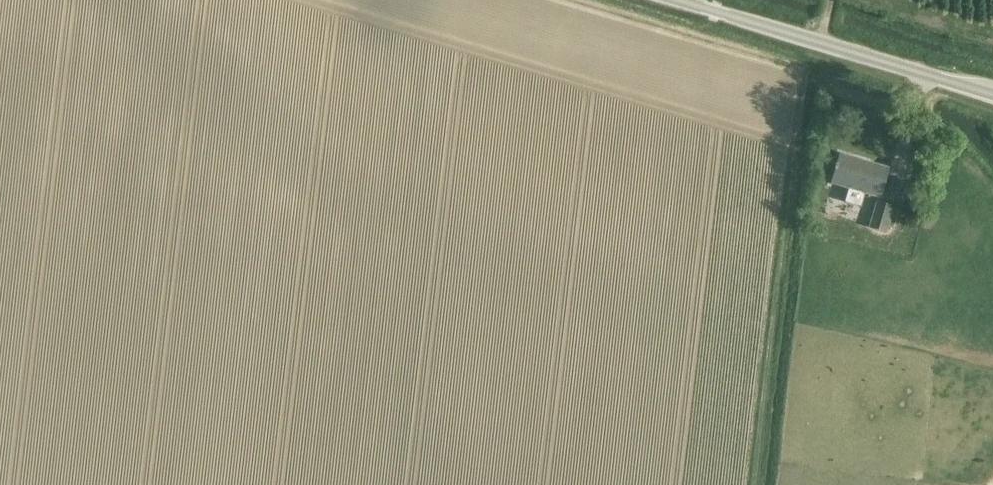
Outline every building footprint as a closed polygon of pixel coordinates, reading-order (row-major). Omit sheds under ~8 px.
[(835,163),(834,168),(836,169),(832,183),(880,197),(888,168),(840,154),(837,164),(835,163)] [(877,202),(869,228),(886,233),(894,207),(877,202)]
